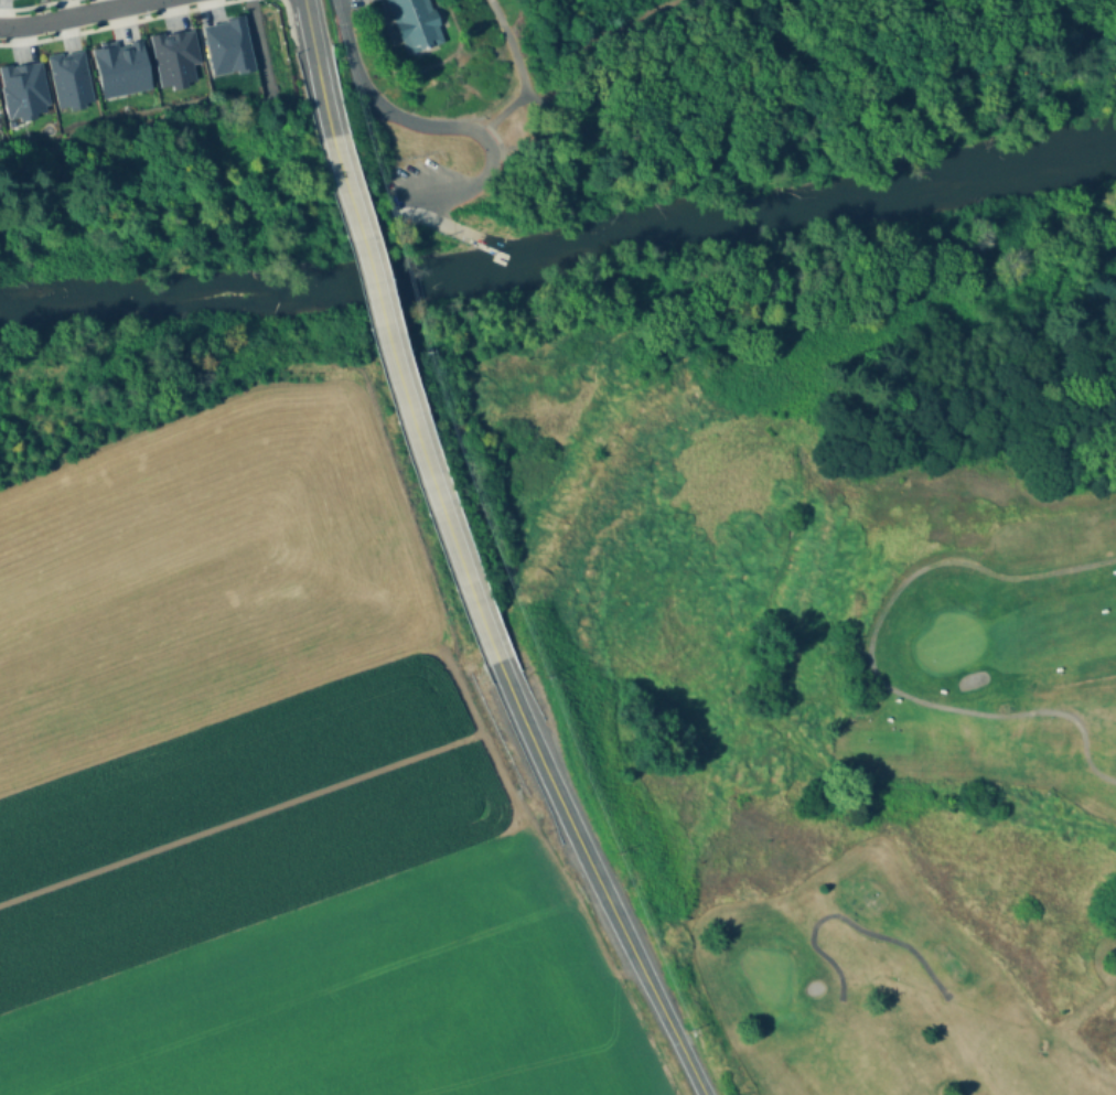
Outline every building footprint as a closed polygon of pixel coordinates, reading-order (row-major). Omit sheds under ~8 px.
[(398,39),(383,0),(425,0),(428,9),(430,8),(437,23),(433,23),(440,40),(404,54),(398,39)] [(198,25),(222,20),(222,18),(239,14),(251,68),(235,72),(234,68),(210,74),(198,25)] [(146,33),(160,31),(160,35),(163,34),(163,32),(180,29),(180,31),(189,29),(196,61),(187,63),(191,78),(182,79),(183,85),(169,88),(168,83),(157,86),(146,33)] [(87,44),(112,39),(114,46),(127,43),(126,41),(137,37),(148,87),(98,98),(87,44)] [(43,54),(56,52),(57,55),(62,55),(61,52),(79,49),(89,99),(81,101),(82,106),(66,109),(65,104),(54,106),(43,54)] [(4,117),(0,96),(0,85),(0,64),(7,63),(8,66),(10,65),(10,64),(28,60),(28,62),(37,60),(47,104),(42,105),(43,110),(32,112),(33,117),(17,120),(15,115),(4,117)]
